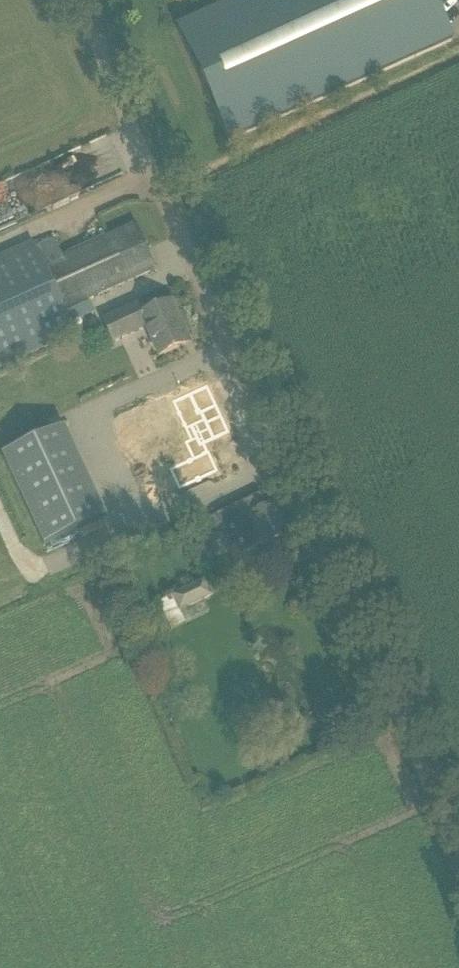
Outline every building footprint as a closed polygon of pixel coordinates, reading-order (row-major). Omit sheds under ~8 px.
[(177,26),(229,141),(452,40),(434,0),(235,0),(177,26)] [(74,333),(64,311),(150,272),(151,274),(157,271),(135,223),(63,256),(54,238),(35,246),(33,242),(0,257),(0,367),(74,333)] [(145,326),(159,356),(186,344),(175,320),(178,318),(171,302),(145,313),(141,303),(102,320),(112,341),(145,326)] [(194,461),(171,471),(180,491),(219,473),(207,446),(231,435),(210,388),(175,404),(192,442),(186,445),(194,461)] [(63,426),(1,455),(43,546),(105,517),(63,426)] [(259,545),(270,568),(286,560),(276,539),(289,533),(274,503),(266,507),(261,494),(217,515),(232,547),(241,543),(245,551),(259,545)] [(171,595),(179,611),(212,596),(204,580),(171,595)]
